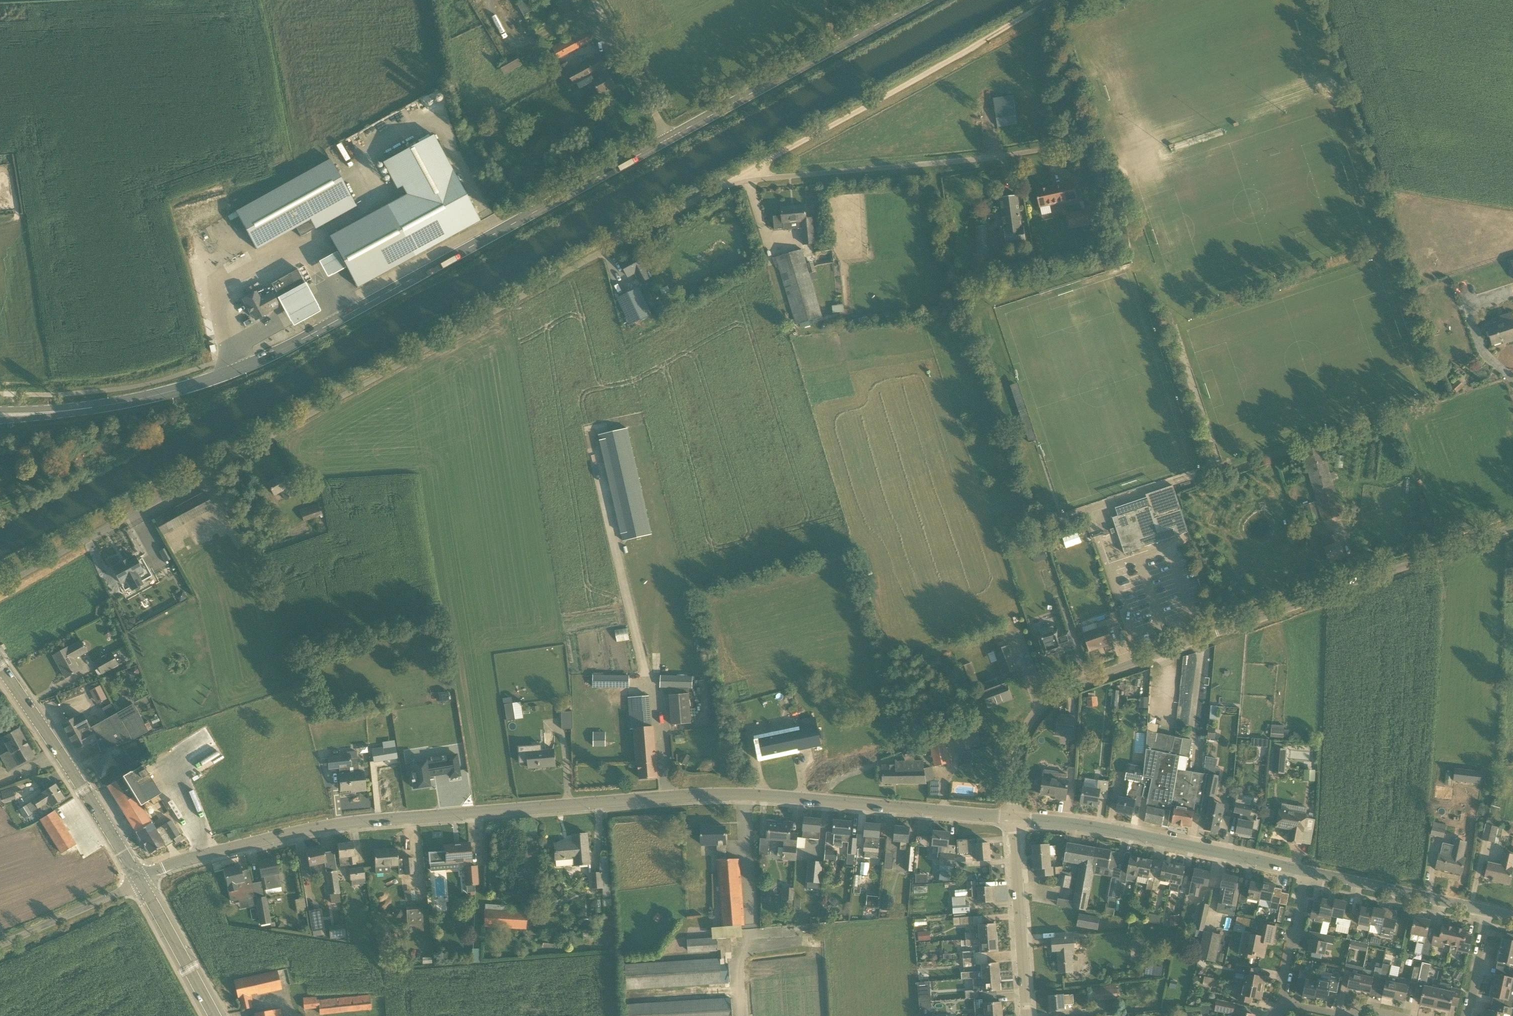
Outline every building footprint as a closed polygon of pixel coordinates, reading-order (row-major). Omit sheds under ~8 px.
[(517,6),(523,17),(532,12),(526,1),(517,6)] [(585,30),(577,35),(552,48),(558,59),(591,40),(585,30)] [(600,56),(572,71),(567,62),(556,68),(561,77),(567,88),(574,85),(576,84),(579,89),(593,83),(600,95),(616,87),(608,73),(602,76),(599,71),(606,68),(600,56)] [(518,67),(521,65),(516,57),(505,63),(500,66),(503,72),(517,65),(518,67)] [(1017,95),(1005,98),(1006,106),(1018,103),(1017,95)] [(997,127),(1017,124),(1015,112),(996,114),(997,127)] [(358,287),(415,256),(480,221),(453,170),(452,170),(433,135),(388,159),(407,194),(330,236),(337,250),(358,287)] [(300,236),(355,206),(330,160),(235,213),(256,249),(295,227),(300,236)] [(1036,190),(1039,207),(1078,199),(1074,182),(1036,190)] [(1018,195),(1000,198),(1005,246),(1025,244),(1023,227),(1021,227),(1018,195)] [(804,245),(805,245),(815,244),(812,219),(806,220),(805,206),(781,208),(782,216),(773,217),(774,230),(784,229),(783,224),(798,222),(798,229),(802,228),(804,245)] [(1087,210),(1068,214),(1071,229),(1090,225),(1087,210)] [(976,226),(977,236),(978,253),(973,254),(975,275),(991,273),(987,226),(976,226)] [(802,249),(772,258),(774,264),(778,263),(796,323),(822,315),(802,249)] [(628,276),(635,272),(644,290),(654,285),(638,255),(621,264),(628,276)] [(813,262),(808,263),(810,273),(816,271),(813,262)] [(256,292),(242,300),(250,314),(252,313),(256,320),(267,314),(266,311),(278,305),(274,298),(278,296),(278,297),(305,283),(297,269),(271,283),(272,285),(264,289),(268,296),(260,300),(256,292)] [(303,287),(275,302),(291,331),(319,315),(303,287)] [(639,321),(652,315),(638,288),(625,294),(630,303),(625,305),(634,323),(639,321)] [(832,313),(845,311),(844,304),(831,306),(832,313)] [(1487,330),(1492,345),(1508,340),(1509,342),(1512,340),(1512,319),(1511,314),(1500,318),(1502,325),(1487,330)] [(1458,380),(1451,387),(1457,393),(1464,386),(1458,380)] [(652,535),(629,438),(627,428),(599,435),(623,540),(652,535)] [(1334,472),(1330,473),(1322,445),(1302,451),(1323,521),(1342,515),(1332,480),(1336,479),(1334,472)] [(267,483),(274,496),(281,492),(285,500),(293,496),(281,475),(267,483)] [(1180,507),(1173,486),(1150,493),(1157,515),(1180,507)] [(162,536),(213,508),(205,492),(154,520),(162,536)] [(298,509),(302,521),(322,514),(319,503),(298,509)] [(1318,522),(1315,513),(1312,503),(1304,505),(1310,525),(1318,522)] [(1124,554),(1177,536),(1188,532),(1180,509),(1158,517),(1163,532),(1161,532),(1162,537),(1160,538),(1150,505),(1118,516),(1121,526),(1116,528),(1124,554)] [(281,527),(289,524),(286,514),(277,516),(281,527)] [(1329,561),(1343,556),(1339,543),(1338,544),(1336,535),(1329,537),(1332,546),(1325,549),(1329,561)] [(166,548),(159,552),(166,562),(172,558),(166,548)] [(1043,550),(1037,552),(1040,561),(1046,559),(1043,550)] [(126,560),(120,564),(118,565),(119,567),(114,570),(113,568),(112,569),(123,588),(125,591),(131,588),(132,590),(142,585),(141,582),(152,576),(142,558),(137,561),(134,556),(128,560),(128,559),(126,560)] [(1053,570),(1042,574),(1047,591),(1059,587),(1053,570)] [(177,594),(177,598),(179,601),(187,596),(184,592),(183,592),(182,591),(177,594)] [(1084,634),(1090,651),(1099,648),(1098,648),(1104,646),(1113,643),(1108,628),(1113,627),(1120,625),(1116,612),(1108,614),(1110,618),(1096,623),(1098,629),(1084,634)] [(1042,636),(1038,637),(1045,656),(1064,650),(1063,647),(1073,644),(1069,631),(1059,634),(1058,631),(1054,632),(1052,627),(1041,631),(1042,636)] [(87,653),(80,641),(53,656),(65,678),(79,670),(73,660),(87,653)] [(1017,670),(1009,646),(995,651),(1003,675),(1017,670)] [(99,668),(102,674),(118,665),(111,653),(101,658),(105,665),(99,668)] [(131,669),(130,672),(131,675),(134,677),(138,676),(139,672),(138,669),(134,668),(131,669)] [(593,674),(593,687),(628,688),(628,675),(593,674)] [(691,724),(689,688),(693,688),(693,676),(660,676),(660,687),(669,687),(671,725),(691,724)] [(89,689),(94,697),(94,698),(98,695),(101,700),(106,697),(99,683),(96,685),(95,682),(90,684),(92,688),(89,689)] [(1012,699),(1007,683),(982,692),(988,708),(1012,699)] [(1119,693),(1124,693),(1125,690),(1120,689),(1113,688),(1111,708),(1118,709),(1119,693)] [(1087,697),(1088,707),(1098,706),(1096,695),(1087,697)] [(647,696),(628,698),(631,728),(650,726),(647,696)] [(1140,697),(1140,707),(1148,708),(1148,698),(1140,697)] [(109,718),(118,712),(113,703),(104,708),(109,718)] [(513,703),(504,705),(507,721),(515,720),(513,703)] [(82,729),(68,736),(76,750),(96,739),(100,752),(125,743),(148,731),(133,705),(90,728),(84,732),(82,729)] [(1211,705),(1209,720),(1212,720),(1216,720),(1217,706),(1211,705)] [(90,728),(82,714),(62,725),(68,736),(82,729),(84,732),(90,728)] [(1063,714),(1058,717),(1055,736),(1072,738),(1074,722),(1075,716),(1063,714)] [(820,745),(815,718),(800,722),(801,730),(758,739),(762,757),(820,745)] [(3,730),(7,736),(2,739),(10,752),(1,757),(9,771),(34,757),(19,728),(18,728),(14,722),(3,730)] [(654,726),(635,728),(638,764),(639,764),(640,779),(657,777),(654,726)] [(1271,727),(1270,737),(1283,738),(1288,737),(1288,730),(1284,730),(1284,728),(1271,727)] [(605,731),(594,732),(594,746),(605,745),(605,731)] [(1171,805),(1172,805),(1178,768),(1177,768),(1182,738),(1174,736),(1171,754),(1154,750),(1157,733),(1147,732),(1146,749),(1144,767),(1142,783),(1145,784),(1144,784),(1142,784),(1141,796),(1148,797),(1147,805),(1148,805),(1144,822),(1162,826),(1162,824),(1168,825),(1171,805)] [(929,741),(934,767),(949,764),(944,738),(929,741)] [(1202,805),(1203,796),(1207,774),(1204,774),(1203,774),(1186,770),(1188,757),(1189,757),(1192,741),(1182,739),(1178,768),(1172,805),(1175,806),(1172,824),(1191,827),(1195,804),(1202,805)] [(1259,739),(1258,747),(1267,748),(1268,740),(1259,739)] [(1080,743),(1079,747),(1081,750),(1084,751),(1087,749),(1088,746),(1086,743),(1083,742),(1080,743)] [(556,766),(555,750),(544,751),(544,745),(520,746),(521,763),(528,763),(529,768),(556,766)] [(399,758),(397,746),(371,750),(373,762),(399,758)] [(192,761),(211,752),(208,747),(190,755),(192,761)] [(1271,749),(1270,768),(1269,776),(1272,776),(1272,773),(1282,774),(1282,769),(1284,750),(1271,749)] [(111,758),(109,755),(94,764),(95,766),(94,768),(96,770),(98,770),(101,776),(115,767),(117,771),(131,763),(124,751),(111,758)] [(348,752),(349,756),(328,758),(329,769),(341,768),(342,774),(339,775),(341,791),(356,789),(356,792),(365,791),(363,772),(350,774),(349,767),(351,766),(358,765),(356,751),(348,752)] [(964,752),(961,760),(960,761),(966,762),(965,768),(972,768),(972,762),(973,751),(964,752)] [(683,754),(678,762),(685,766),(689,758),(683,754)] [(410,780),(410,783),(411,782),(412,789),(428,786),(427,778),(426,775),(432,774),(431,765),(446,762),(448,775),(449,778),(459,776),(456,756),(446,757),(446,756),(430,758),(430,761),(406,765),(408,774),(410,774),(411,780),(410,780)] [(1205,765),(1204,774),(1207,774),(1203,796),(1216,798),(1220,776),(1218,775),(1215,775),(1216,768),(1218,759),(1206,757),(1205,765)] [(895,764),(883,764),(883,783),(926,783),(926,781),(933,780),(931,767),(925,768),(895,768),(895,764)] [(1142,783),(1144,767),(1129,764),(1126,780),(1142,783)] [(107,786),(121,809),(156,788),(142,765),(130,772),(123,776),(116,781),(107,786)] [(1044,771),(1041,794),(1056,796),(1056,799),(1066,800),(1069,781),(1067,781),(1067,775),(1044,771)] [(1136,795),(1141,796),(1142,784),(1126,780),(1122,797),(1119,797),(1116,812),(1132,815),(1135,800),(1136,795)] [(1097,790),(1083,787),(1081,804),(1097,807),(1099,799),(1107,800),(1109,781),(1097,781),(1097,790)] [(55,784),(42,793),(44,795),(34,802),(39,809),(49,803),(52,806),(64,798),(55,784)] [(4,802),(15,798),(12,788),(0,792),(4,802)] [(121,809),(135,831),(151,822),(141,806),(160,794),(156,788),(121,809)] [(417,805),(425,804),(424,795),(416,796),(417,805)] [(1236,833),(1243,835),(1243,836),(1249,838),(1249,836),(1251,836),(1252,829),(1257,830),(1258,830),(1259,824),(1260,820),(1259,820),(1258,820),(1259,812),(1252,811),(1251,810),(1251,807),(1249,806),(1251,799),(1244,798),(1243,801),(1237,800),(1236,804),(1235,812),(1240,813),(1236,833)] [(1225,808),(1224,808),(1224,804),(1218,803),(1210,801),(1208,813),(1204,829),(1217,832),(1218,828),(1228,830),(1231,817),(1223,816),(1225,808)] [(1492,802),(1490,808),(1498,811),(1500,805),(1492,802)] [(28,805),(19,810),(24,819),(33,813),(28,805)] [(1294,820),(1305,822),(1307,815),(1279,810),(1276,827),(1290,830),(1289,834),(1291,835),(1294,820)] [(75,845),(54,811),(42,819),(62,854),(75,845)] [(804,838),(811,838),(820,839),(821,820),(805,818),(803,830),(804,830),(804,838)] [(1497,827),(1499,822),(1488,819),(1482,840),(1494,843),(1496,837),(1499,837),(1502,828),(1497,827)] [(180,835),(178,831),(174,825),(171,820),(156,829),(151,822),(135,831),(138,836),(137,836),(140,841),(141,841),(145,848),(144,849),(147,853),(148,852),(149,854),(165,845),(166,847),(173,842),(172,840),(174,839),(180,835)] [(1304,832),(1305,822),(1294,820),(1291,835),(1289,834),(1287,841),(1301,844),(1303,832),(1304,832)] [(853,860),(854,860),(856,839),(850,838),(851,822),(835,821),(833,833),(835,833),(834,846),(843,847),(843,842),(849,842),(846,864),(853,864),(853,860)] [(1431,821),(1428,834),(1441,837),(1444,824),(1431,821)] [(795,861),(796,844),(797,834),(791,834),(791,823),(784,822),(784,825),(769,824),(768,839),(784,840),(782,860),(795,861)] [(865,836),(865,844),(864,851),(865,851),(865,857),(878,858),(881,825),(866,824),(865,836)] [(710,826),(701,826),(701,845),(717,845),(717,860),(722,927),(742,925),(744,925),(739,858),(726,859),(726,827),(710,828),(710,826)] [(896,826),(894,841),(901,842),(900,850),(907,850),(905,870),(912,871),(915,847),(908,846),(910,828),(896,826)] [(939,872),(940,872),(953,873),(954,866),(955,866),(955,858),(954,858),(954,857),(955,855),(956,846),(953,845),(948,845),(949,841),(949,833),(934,831),(933,845),(942,846),(940,865),(939,872)] [(180,834),(180,835),(174,839),(176,843),(183,839),(180,834)] [(554,844),(555,860),(574,858),(575,865),(589,864),(586,834),(572,835),(572,842),(554,844)] [(957,848),(958,854),(968,854),(972,853),(977,853),(978,861),(990,860),(989,843),(978,844),(977,838),(970,839),(957,840),(957,848)] [(1439,853),(1436,868),(1461,874),(1464,858),(1462,858),(1465,843),(1453,840),(1452,845),(1443,843),(1441,854),(1439,853)] [(354,856),(355,856),(353,842),(337,844),(339,858),(340,866),(355,865),(354,856)] [(445,846),(445,852),(429,853),(430,863),(471,861),(469,843),(459,844),(459,845),(445,846)] [(760,843),(759,855),(768,856),(769,844),(760,843)] [(1086,911),(1094,866),(1092,866),(1096,848),(1068,843),(1065,862),(1081,865),(1073,909),(1086,911)] [(1052,868),(1051,868),(1049,845),(1033,846),(1035,869),(1038,869),(1038,877),(1053,875),(1052,868)] [(329,895),(331,904),(340,902),(339,893),(336,871),(337,871),(334,854),(325,855),(323,847),(306,851),(309,866),(311,875),(320,873),(318,865),(324,863),(329,895)] [(1092,866),(1094,866),(1116,870),(1119,852),(1111,851),(1096,848),(1092,866)] [(405,875),(414,874),(412,858),(404,859),(398,859),(397,849),(374,851),(375,867),(398,865),(399,874),(405,874),(405,875)] [(825,859),(833,860),(834,851),(826,850),(825,859)] [(887,868),(895,868),(895,852),(887,852),(887,868)] [(1120,879),(1119,882),(1124,883),(1125,883),(1126,881),(1137,883),(1141,859),(1130,856),(1131,854),(1125,853),(1122,870),(1120,879)] [(1488,863),(1485,878),(1492,879),(1491,881),(1493,881),(1494,879),(1498,880),(1497,882),(1509,885),(1512,868),(1512,867),(1512,861),(1512,856),(1503,854),(1500,865),(1488,863)] [(589,872),(590,889),(602,889),(602,897),(610,897),(608,856),(600,856),(599,872),(589,872)] [(955,858),(955,866),(966,865),(966,857),(955,858)] [(253,883),(256,905),(257,905),(262,925),(271,923),(265,890),(272,889),(281,887),(275,858),(258,861),(262,882),(253,883)] [(1146,889),(1152,890),(1156,870),(1150,869),(1152,861),(1141,859),(1137,883),(1147,885),(1146,889)] [(809,861),(807,882),(808,882),(807,888),(819,889),(820,883),(821,883),(823,862),(809,861)] [(1160,881),(1170,883),(1171,883),(1174,865),(1163,863),(1162,871),(1156,870),(1152,890),(1158,892),(1160,881)] [(1169,890),(1180,892),(1181,888),(1186,889),(1188,881),(1189,876),(1183,875),(1185,867),(1174,865),(1171,883),(1170,883),(1169,890)] [(231,902),(247,898),(249,907),(256,905),(253,883),(252,884),(249,870),(241,872),(240,866),(224,869),(231,902)] [(476,866),(464,867),(465,886),(478,885),(476,866)] [(352,885),(366,883),(364,867),(350,869),(352,885)] [(1192,882),(1188,881),(1186,889),(1185,894),(1198,897),(1201,885),(1208,886),(1210,872),(1195,869),(1192,882)] [(940,872),(939,880),(941,880),(952,882),(953,873),(940,872)] [(861,894),(862,876),(854,875),(853,888),(854,888),(854,894),(861,894)] [(1069,889),(1072,877),(1059,875),(1057,886),(1069,889)] [(1240,885),(1236,884),(1237,878),(1224,875),(1221,887),(1222,887),(1217,912),(1233,916),(1240,885)] [(1112,878),(1108,897),(1116,899),(1117,893),(1119,882),(1120,879),(1112,878)] [(979,896),(979,903),(993,902),(992,887),(976,888),(975,882),(967,882),(968,897),(979,896)] [(1259,901),(1259,899),(1262,884),(1251,882),(1249,891),(1241,889),(1238,902),(1246,903),(1247,899),(1259,901)] [(1271,902),(1270,908),(1278,910),(1279,904),(1287,906),(1289,894),(1281,892),(1282,889),(1275,887),(1275,885),(1263,882),(1262,884),(1259,899),(1271,902)] [(784,899),(786,899),(793,900),(794,889),(785,888),(784,899)] [(406,890),(406,900),(416,900),(416,890),(406,890)] [(879,909),(879,901),(879,897),(867,896),(867,908),(879,909)] [(952,897),(952,904),(953,914),(970,912),(969,902),(966,903),(965,896),(952,897)] [(883,897),(882,910),(893,911),(894,898),(883,897)] [(304,898),(295,900),(297,913),(306,912),(304,898)] [(1330,923),(1331,917),(1331,916),(1334,901),(1322,899),(1322,902),(1314,901),(1313,906),(1310,919),(1314,920),(1314,921),(1323,923),(1323,922),(1330,923)] [(1336,924),(1349,927),(1352,914),(1344,913),(1347,902),(1334,899),(1334,901),(1331,916),(1331,917),(1337,918),(1336,924)] [(422,905),(406,906),(407,918),(407,925),(423,924),(422,905)] [(821,915),(829,915),(829,911),(826,907),(821,907),(821,915)] [(1352,914),(1349,927),(1357,928),(1358,924),(1369,927),(1370,925),(1373,910),(1361,907),(1359,916),(1352,914)] [(1373,910),(1370,925),(1369,927),(1369,931),(1380,934),(1380,936),(1393,939),(1396,924),(1397,920),(1384,917),(1386,910),(1373,908),(1373,910)] [(320,909),(309,911),(312,931),(318,931),(321,930),(323,930),(320,909)] [(484,909),(483,927),(526,929),(527,911),(484,909)] [(1204,931),(1207,916),(1198,914),(1195,929),(1197,929),(1204,931)] [(1077,926),(1087,928),(1097,930),(1099,918),(1089,916),(1079,915),(1077,926)] [(972,916),(960,917),(961,925),(973,924),(972,916)] [(1237,917),(1236,923),(1252,927),(1254,920),(1237,917)] [(1432,940),(1425,939),(1425,938),(1425,936),(1426,936),(1429,921),(1415,918),(1411,933),(1409,940),(1424,943),(1422,954),(1429,955),(1431,945),(1432,940)] [(1245,933),(1240,955),(1255,958),(1256,956),(1263,957),(1266,943),(1272,945),(1276,927),(1259,923),(1256,936),(1245,933)] [(995,924),(983,925),(979,925),(980,931),(965,932),(966,940),(996,938),(995,924)] [(330,939),(339,938),(337,925),(329,927),(330,939)] [(1435,928),(1432,940),(1431,945),(1444,947),(1444,944),(1451,945),(1454,928),(1442,925),(1441,930),(1435,928)] [(627,989),(725,982),(730,981),(728,959),(732,959),(730,938),(730,937),(713,938),(707,939),(706,928),(689,929),(690,952),(722,950),(722,959),(625,965),(627,989)] [(1467,930),(1454,928),(1451,945),(1449,953),(1455,955),(1456,950),(1468,953),(1472,936),(1466,935),(1467,930)] [(1204,931),(1198,958),(1214,961),(1220,934),(1204,931)] [(1331,951),(1333,944),(1334,936),(1309,931),(1307,944),(1309,945),(1308,952),(1312,953),(1319,954),(1325,955),(1326,950),(1331,951)] [(981,945),(981,952),(997,951),(996,938),(966,940),(966,946),(981,945)] [(1059,972),(1073,971),(1072,950),(1074,950),(1073,938),(1052,939),(1053,951),(1057,951),(1059,972)] [(543,939),(542,947),(554,948),(554,940),(543,939)] [(1500,950),(1512,953),(1512,941),(1503,939),(1500,950)] [(1368,944),(1360,943),(1358,950),(1366,951),(1368,944)] [(975,950),(962,951),(963,959),(975,959),(975,952),(975,950)] [(1500,950),(1498,962),(1510,964),(1509,970),(1509,971),(1512,972),(1512,953),(1500,950)] [(963,959),(963,967),(976,967),(975,959),(963,959)] [(969,979),(973,979),(973,978),(999,976),(998,963),(988,964),(982,964),(982,972),(969,973),(968,973),(969,979)] [(1347,988),(1358,991),(1362,975),(1363,969),(1364,967),(1346,963),(1342,981),(1348,982),(1347,988)] [(1371,987),(1377,989),(1382,968),(1381,968),(1382,964),(1376,963),(1374,971),(1363,969),(1362,975),(1358,991),(1370,993),(1371,987)] [(1382,996),(1394,998),(1397,983),(1398,981),(1398,977),(1389,975),(1391,965),(1383,963),(1382,968),(1377,989),(1383,990),(1382,996)] [(1420,1004),(1435,1007),(1439,989),(1427,987),(1428,984),(1426,983),(1430,964),(1422,963),(1421,968),(1417,985),(1415,995),(1414,997),(1421,998),(1420,1004)] [(1237,983),(1263,988),(1266,977),(1256,976),(1258,970),(1244,967),(1243,974),(1246,974),(1245,979),(1238,978),(1237,983)] [(1410,980),(1409,983),(1417,985),(1421,968),(1414,967),(1411,980),(1410,980)] [(1459,981),(1463,974),(1456,970),(1452,978),(1459,981)] [(278,971),(234,980),(238,998),(241,1010),(252,1008),(251,1002),(252,1001),(251,996),(282,989),(278,971)] [(1302,996),(1315,999),(1315,997),(1318,982),(1306,979),(1307,973),(1299,971),(1297,984),(1304,985),(1302,996)] [(1493,985),(1512,990),(1512,972),(1509,971),(1508,977),(1495,974),(1493,985)] [(1000,990),(999,976),(973,978),(973,979),(974,985),(984,984),(984,991),(1000,990)] [(1318,982),(1315,997),(1327,999),(1329,990),(1336,992),(1339,979),(1331,977),(1330,982),(1318,980),(1318,982)] [(1170,980),(1168,988),(1176,990),(1178,982),(1174,981),(1170,980)] [(1239,995),(1238,1000),(1251,1003),(1252,998),(1261,999),(1263,988),(1237,983),(1236,988),(1242,990),(1241,995),(1239,995)] [(1407,994),(1409,985),(1397,983),(1394,998),(1405,1001),(1407,994)] [(1118,998),(1116,985),(1093,988),(1094,992),(1087,993),(1088,1001),(1094,1000),(1094,1001),(1118,998)] [(1493,985),(1490,997),(1493,998),(1503,1000),(1502,1006),(1512,1008),(1512,990),(1493,985)] [(1450,992),(1439,989),(1435,1007),(1449,1010),(1451,1005),(1457,1006),(1461,990),(1451,988),(1450,992)] [(966,999),(978,998),(977,990),(965,990),(966,999)] [(316,996),(302,998),(303,1009),(319,1008),(320,1015),(371,1009),(370,995),(319,1000),(318,999),(316,999),(316,996)] [(1063,995),(1049,996),(1050,1012),(1064,1011),(1064,1004),(1073,1004),(1073,1002),(1073,995),(1063,995)] [(628,1005),(629,1015),(733,1015),(731,997),(628,1005)] [(1215,1010),(1215,1011),(1232,1014),(1234,1004),(1217,1000),(1216,1005),(1215,1010)] [(919,1002),(920,1015),(932,1015),(931,1002),(919,1002)] [(985,1009),(975,1010),(976,1015),(996,1015),(1002,1015),(1001,1002),(985,1003),(985,1009)] [(1490,1010),(1485,1009),(1484,1015),(1510,1015),(1512,1015),(1512,1008),(1502,1006),(1496,1004),(1495,1011),(1490,1010)]
